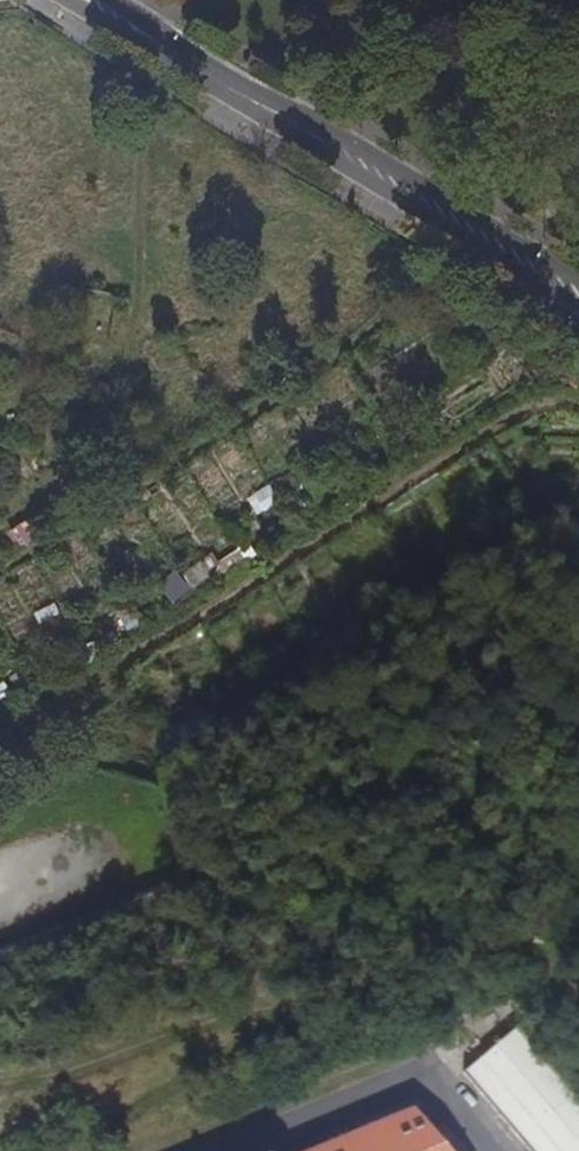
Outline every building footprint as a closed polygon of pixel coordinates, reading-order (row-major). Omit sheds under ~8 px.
[(525,1030),(477,1069),(463,1081),(524,1150),(578,1150),(578,1096),(525,1030)] [(414,1116),(328,1150),(444,1150),(414,1116)]
